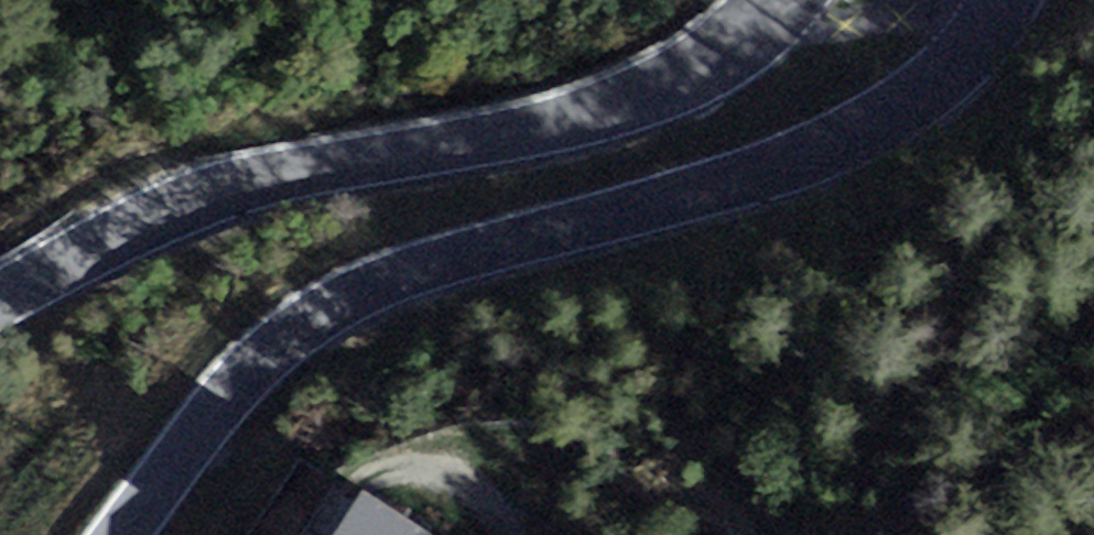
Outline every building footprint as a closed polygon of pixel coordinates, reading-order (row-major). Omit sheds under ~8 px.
[(328,534),(398,534),(347,504),(328,534)]
